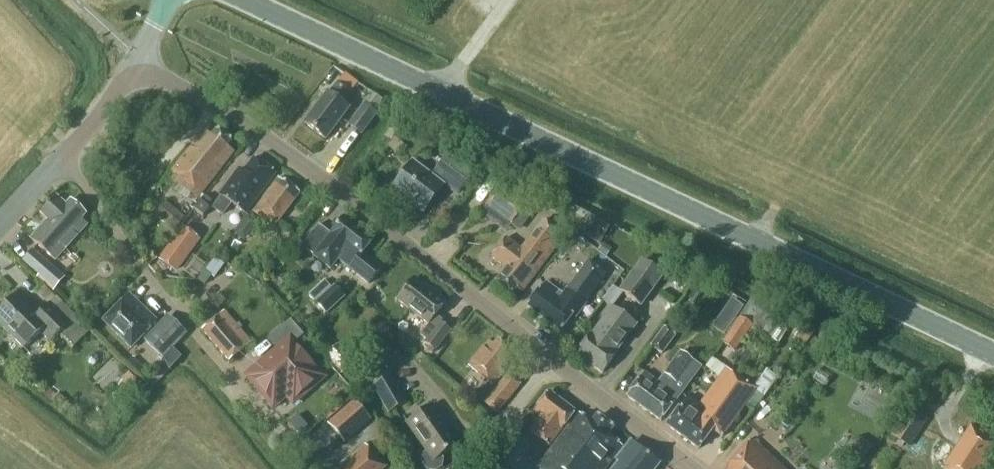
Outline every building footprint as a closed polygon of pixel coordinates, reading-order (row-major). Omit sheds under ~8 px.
[(350,94),(337,84),(329,94),(327,92),(304,123),(325,140),(349,109),(342,104),(350,94)] [(378,113),(364,103),(348,125),(361,136),(378,113)] [(400,130),(393,125),(385,137),(391,141),(400,130)] [(234,152),(227,146),(231,141),(216,129),(211,136),(204,130),(171,170),(201,193),(234,152)] [(432,147),(435,142),(423,136),(420,142),(432,147)] [(446,183),(459,192),(475,170),(450,151),(431,176),(412,162),(392,190),(423,213),(446,183)] [(220,195),(221,196),(213,207),(223,215),(231,204),(245,214),(274,174),(270,170),(254,158),(240,176),(236,173),(220,195)] [(299,193),(283,180),(283,181),(278,178),(253,212),(274,227),(299,193)] [(487,205),(482,211),(506,230),(522,211),(491,187),(480,201),(487,205)] [(86,213),(70,199),(66,205),(55,196),(40,213),(50,222),(33,242),(54,260),(87,224),(81,219),(86,213)] [(212,202),(205,197),(204,196),(194,209),(204,216),(210,208),(208,207),(212,202)] [(185,217),(166,202),(156,215),(175,230),(185,217)] [(381,268),(362,253),(372,240),(344,217),(330,234),(319,225),(302,247),(330,269),(338,260),(369,284),(381,268)] [(492,256),(507,268),(496,282),(512,294),(516,288),(522,292),(522,291),(565,236),(545,220),(521,250),(506,238),(492,256)] [(199,238),(193,234),(183,227),(160,261),(175,272),(199,238)] [(604,243),(599,250),(607,256),(612,249),(604,243)] [(49,264),(32,249),(22,261),(39,276),(49,264)] [(196,282),(213,298),(238,271),(221,255),(196,282)] [(665,276),(642,259),(619,291),(623,293),(642,307),(665,276)] [(573,314),(575,316),(606,273),(589,260),(563,296),(545,283),(528,305),(561,331),(573,314)] [(442,321),(435,316),(446,303),(414,278),(397,300),(435,330),(424,343),(434,351),(450,330),(441,323),(442,321)] [(326,314),(345,296),(334,284),(315,302),(326,314)] [(619,291),(613,286),(602,301),(612,308),(623,293),(619,291)] [(19,292),(0,311),(0,325),(26,350),(43,333),(52,342),(72,322),(51,302),(41,313),(19,292)] [(156,321),(142,308),(128,294),(103,321),(131,348),(156,321)] [(793,321),(753,296),(740,317),(753,325),(779,342),(793,321)] [(732,299),(722,314),(734,322),(744,307),(732,299)] [(616,354),(615,353),(636,325),(612,308),(592,336),(590,335),(576,354),(602,373),(616,354)] [(202,330),(229,361),(251,343),(239,329),(242,327),(239,323),(236,326),(224,311),(202,330)] [(167,315),(143,339),(162,358),(186,333),(167,315)] [(740,317),(723,342),(736,351),(753,325),(740,317)] [(74,322),(66,331),(79,342),(87,332),(74,322)] [(676,335),(665,327),(651,345),(662,354),(676,335)] [(504,371),(500,367),(513,351),(498,339),(493,345),(489,341),(468,365),(493,385),(504,371)] [(267,360),(249,376),(269,400),(277,393),(286,393),(293,402),(322,377),(290,341),(276,353),(275,351),(266,358),(267,360)] [(325,355),(341,374),(356,362),(340,342),(325,355)] [(443,353),(435,363),(444,371),(452,361),(443,353)] [(681,394),(700,368),(693,362),(680,353),(657,383),(643,373),(627,396),(661,421),(681,394)] [(712,430),(722,437),(756,389),(726,369),(700,406),(687,397),(667,425),(698,449),(712,430)] [(508,374),(484,403),(497,414),(521,385),(508,374)] [(407,403),(391,376),(373,386),(389,414),(407,403)] [(542,419),(531,433),(548,446),(553,439),(554,440),(575,412),(550,393),(534,412),(542,419)] [(370,420),(354,401),(328,424),(339,436),(354,423),(359,429),(370,420)] [(442,456),(455,447),(444,432),(449,428),(432,405),(406,423),(426,452),(423,454),(422,462),(426,468),(439,468),(441,467),(443,459),(442,456)] [(894,433),(912,446),(930,419),(912,406),(894,433)] [(538,468),(605,468),(622,447),(607,436),(613,428),(598,416),(592,424),(579,414),(537,468),(538,468)] [(943,467),(946,468),(984,468),(993,454),(993,440),(971,425),(943,467)] [(847,451),(862,464),(877,445),(862,433),(847,451)] [(728,468),(783,468),(752,440),(730,463),(728,468)] [(658,464),(631,442),(617,460),(620,462),(614,468),(655,468),(658,464)] [(365,444),(336,468),(384,468),(385,467),(365,444)]
